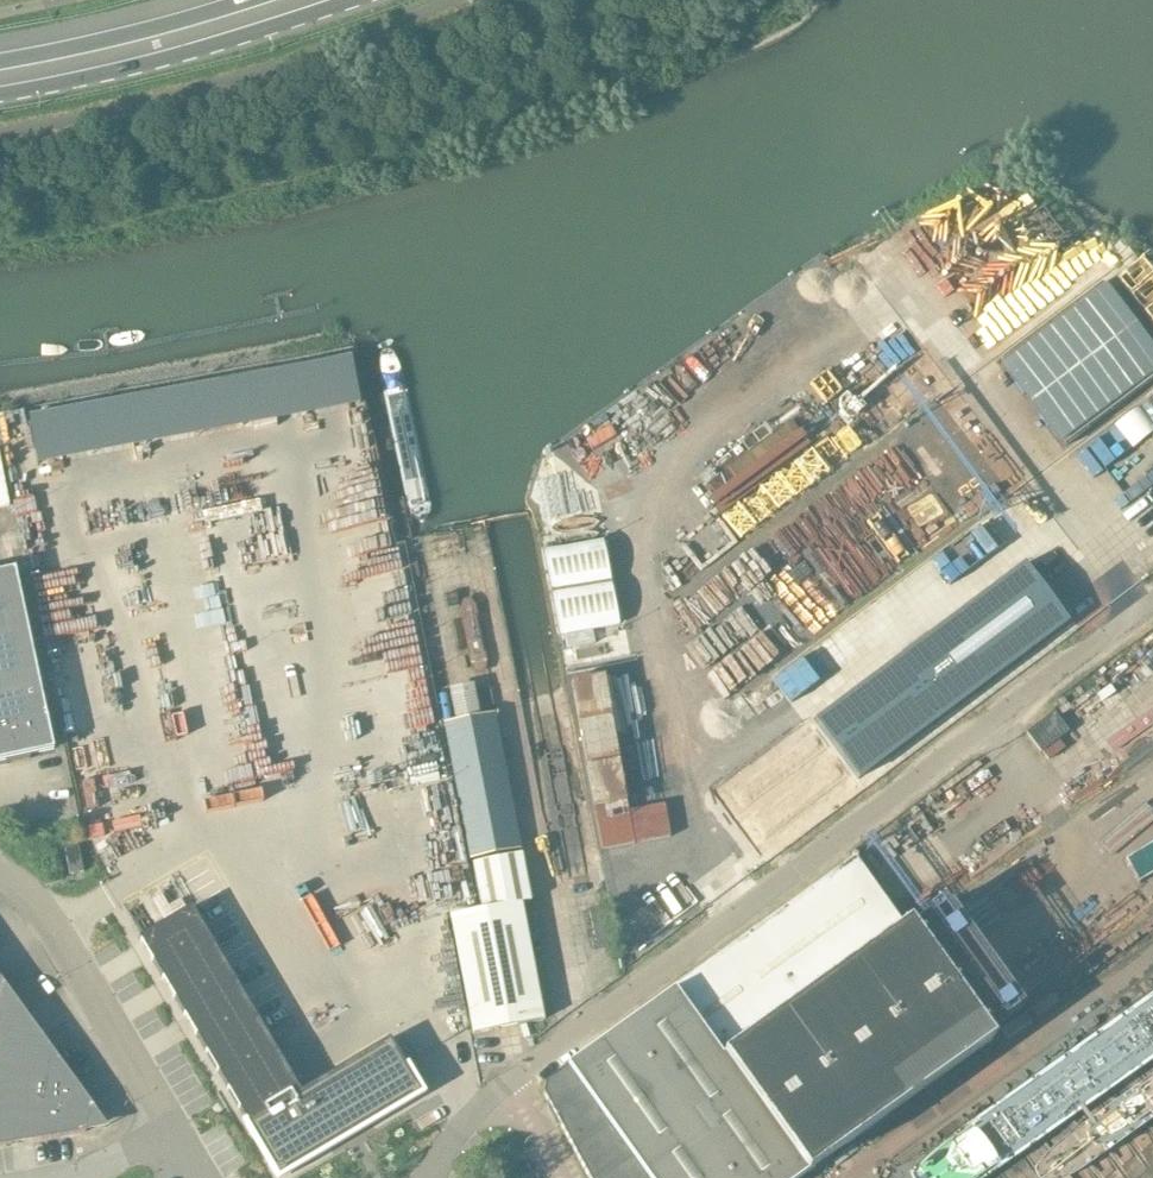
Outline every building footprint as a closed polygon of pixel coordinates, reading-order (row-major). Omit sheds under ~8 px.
[(1077,302),(999,362),(1064,448),(1142,388),(1077,302)] [(605,541),(546,552),(564,638),(622,627),(605,541)] [(1025,563),(815,721),(858,779),(1069,621),(1025,563)] [(0,571),(0,760),(53,748),(15,568),(0,571)] [(1054,711),(1027,732),(1042,751),(1069,731),(1054,711)] [(445,722),(472,857),(520,848),(493,712),(445,722)] [(79,846),(64,849),(69,873),(84,871),(79,846)] [(481,909),(450,915),(473,1032),(544,1018),(521,902),(530,900),(521,852),(472,862),(481,909)] [(994,1040),(910,923),(905,926),(855,857),(714,958),(673,987),(674,989),(567,1065),(568,1066),(546,1081),(543,1092),(589,1177),(805,1177),(994,1040)] [(139,938),(251,1128),(246,1131),(274,1177),(276,1177),(425,1090),(416,1073),(412,1076),(390,1038),(301,1091),(191,907),(139,938)] [(598,949),(612,946),(604,907),(590,910),(598,949)] [(86,1131),(85,1130),(83,1130),(93,1107),(94,1108),(95,1107),(0,977),(0,982),(0,1145),(86,1132),(86,1131)]
